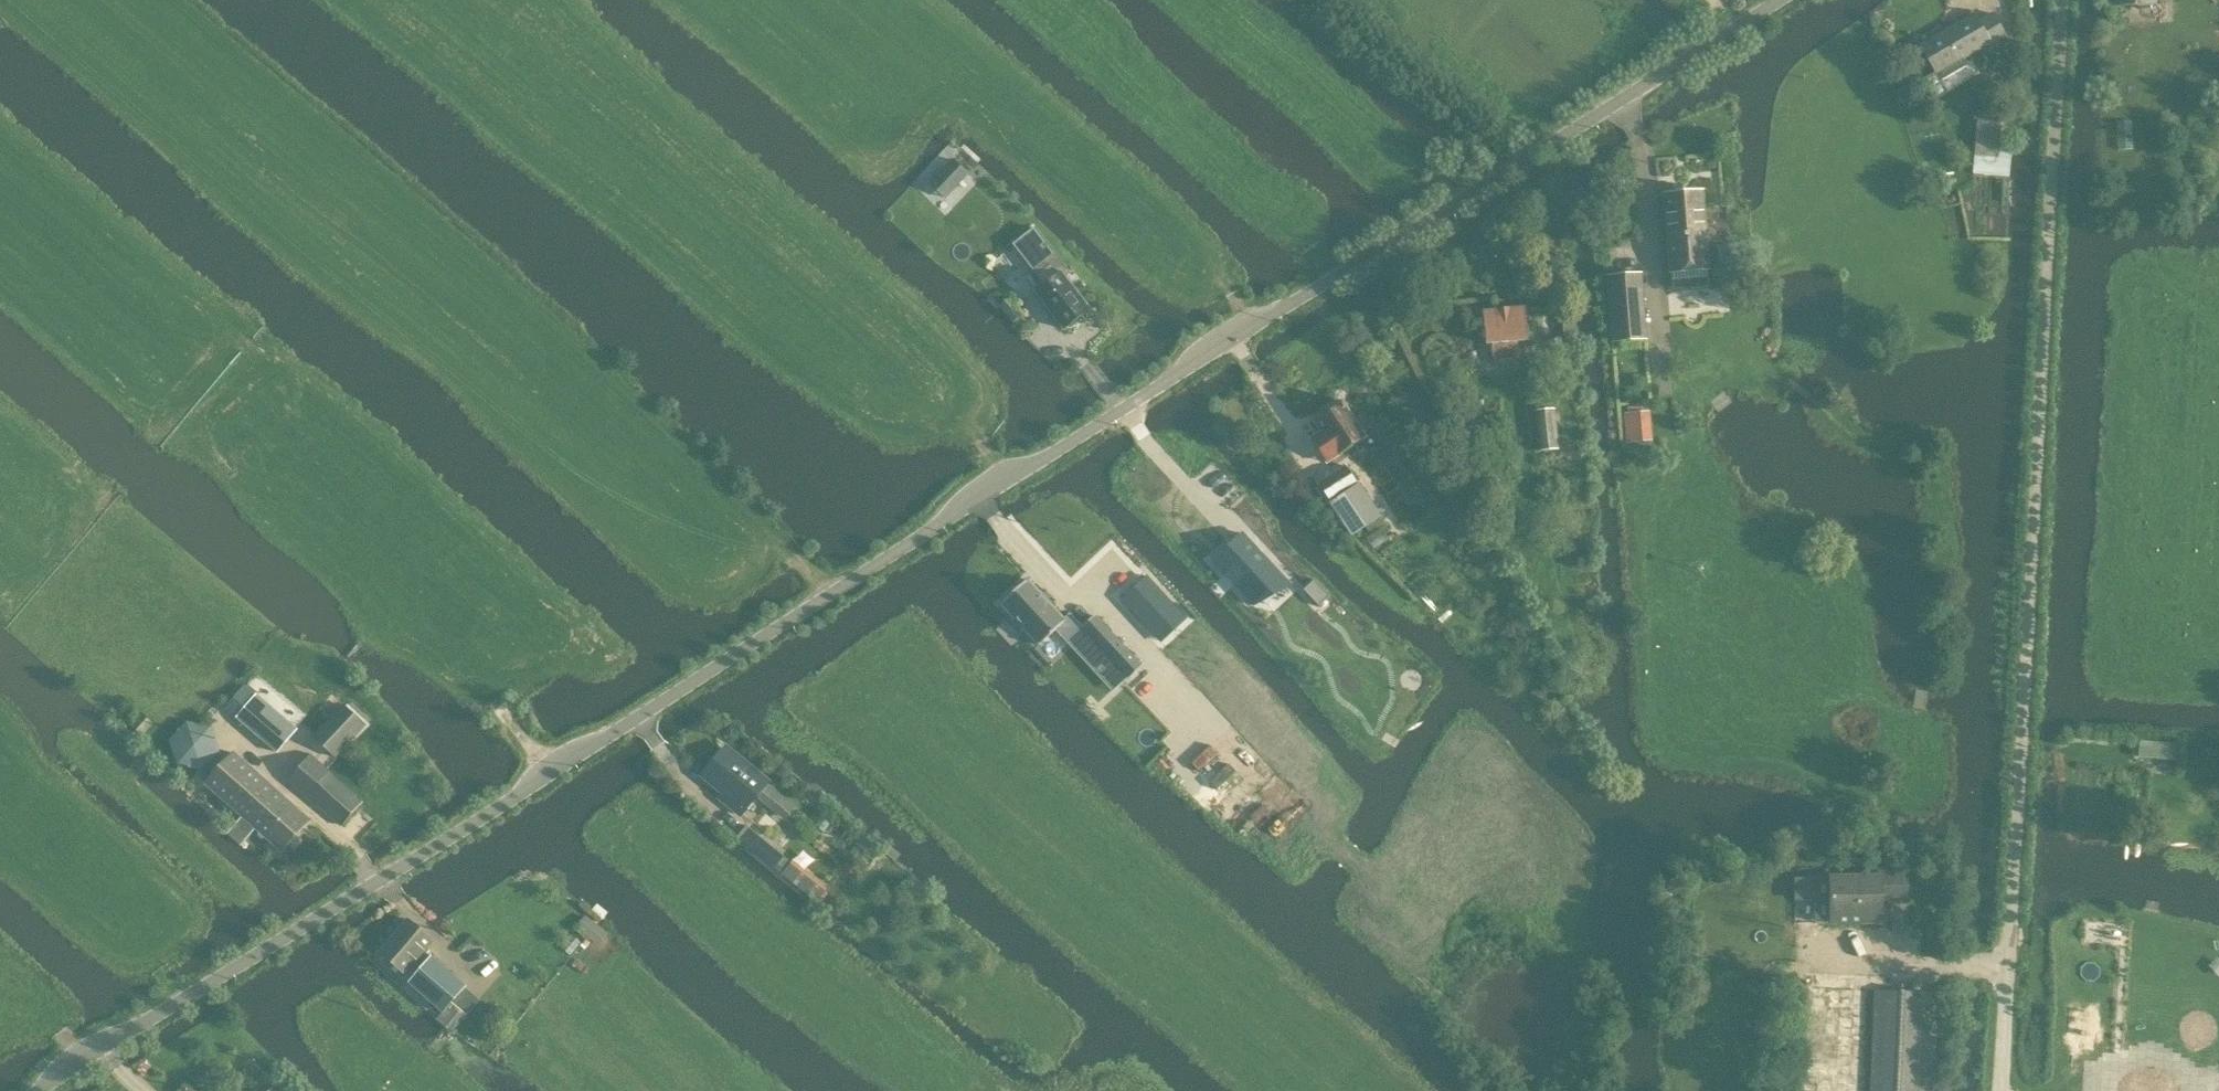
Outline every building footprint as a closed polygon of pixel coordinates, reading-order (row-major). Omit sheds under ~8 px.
[(1946,30),(1921,45),(1940,80),(1967,65),(1962,57),(1989,42),(1992,47),(2007,39),(1994,14),(1979,23),(1975,15),(1947,31),(1946,30)] [(1972,173),(2009,177),(2012,142),(1999,141),(2001,117),(1977,115),(1972,173)] [(1703,192),(1664,195),(1670,270),(1709,268),(1703,192)] [(1035,291),(1042,300),(1064,328),(1067,326),(1070,328),(1077,323),(1077,318),(1089,309),(1062,274),(1061,272),(1066,268),(1034,227),(1013,244),(1044,283),(1035,291)] [(1641,274),(1608,276),(1611,339),(1645,337),(1641,274)] [(1524,312),(1483,313),(1483,346),(1489,346),(1490,363),(1514,363),(1514,345),(1525,345),(1524,312)] [(1321,431),(1310,438),(1326,462),(1365,435),(1362,431),(1370,426),(1361,412),(1353,418),(1345,406),(1347,405),(1344,400),(1314,420),(1321,431)] [(1569,408),(1534,411),(1538,451),(1559,449),(1558,437),(1571,436),(1569,408)] [(1628,412),(1624,412),(1625,425),(1651,423),(1650,411),(1643,411),(1628,412)] [(1355,481),(1345,465),(1317,483),(1328,499),(1355,481)] [(1360,482),(1330,501),(1350,533),(1380,514),(1360,482)] [(1242,533),(1212,560),(1254,605),(1283,578),(1242,533)] [(1027,580),(1001,604),(1014,618),(1012,620),(1021,631),(1024,629),(1039,645),(1056,630),(1069,644),(1073,640),(1103,673),(1114,663),(1127,677),(1141,665),(1096,616),(1083,629),(1070,615),(1064,620),(1027,580)] [(257,694),(236,718),(276,753),(297,729),(257,694)] [(335,759),(366,725),(343,704),(312,737),(335,759)] [(179,745),(188,769),(212,774),(231,755),(222,730),(197,725),(179,745)] [(234,753),(206,785),(242,817),(228,832),(243,845),(245,842),(257,829),(282,851),(310,820),(234,753)] [(311,755),(287,781),(344,826),(363,802),(311,755)] [(714,767),(704,779),(731,801),(726,806),(740,817),(765,785),(728,756),(717,770),(714,767)] [(768,784),(758,797),(768,806),(778,793),(768,784)] [(746,828),(737,839),(778,872),(787,860),(746,828)] [(790,864),(782,875),(816,903),(825,892),(790,864)] [(1830,878),(1831,923),(1880,923),(1880,897),(1905,897),(1905,870),(1879,870),(1879,877),(1830,878)] [(406,921),(378,954),(403,975),(410,967),(417,974),(431,958),(423,952),(431,942),(406,921)] [(417,974),(409,984),(443,1013),(452,1002),(465,986),(432,958),(432,959),(431,958),(417,974)] [(1870,1090),(1922,1090),(1924,1041),(1935,1041),(1936,1004),(1926,1004),(1926,993),(1873,991),(1870,1090)]
